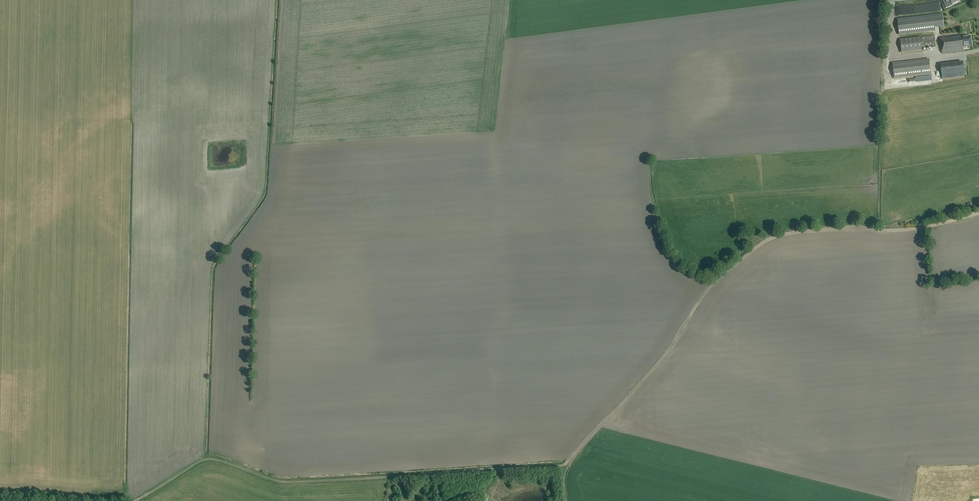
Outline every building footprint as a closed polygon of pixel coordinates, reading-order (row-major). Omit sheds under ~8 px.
[(899,35),(935,31),(935,28),(944,27),(942,13),(897,19),(899,35)] [(971,36),(961,37),(961,35),(940,37),(942,54),(963,51),(963,47),(972,46),(971,36)] [(934,36),(921,37),(900,40),(901,52),(923,50),(923,49),(936,47),(934,36)] [(931,75),(929,59),(892,63),(894,79),(931,75)] [(941,79),(963,76),(961,62),(939,65),(941,79)]
